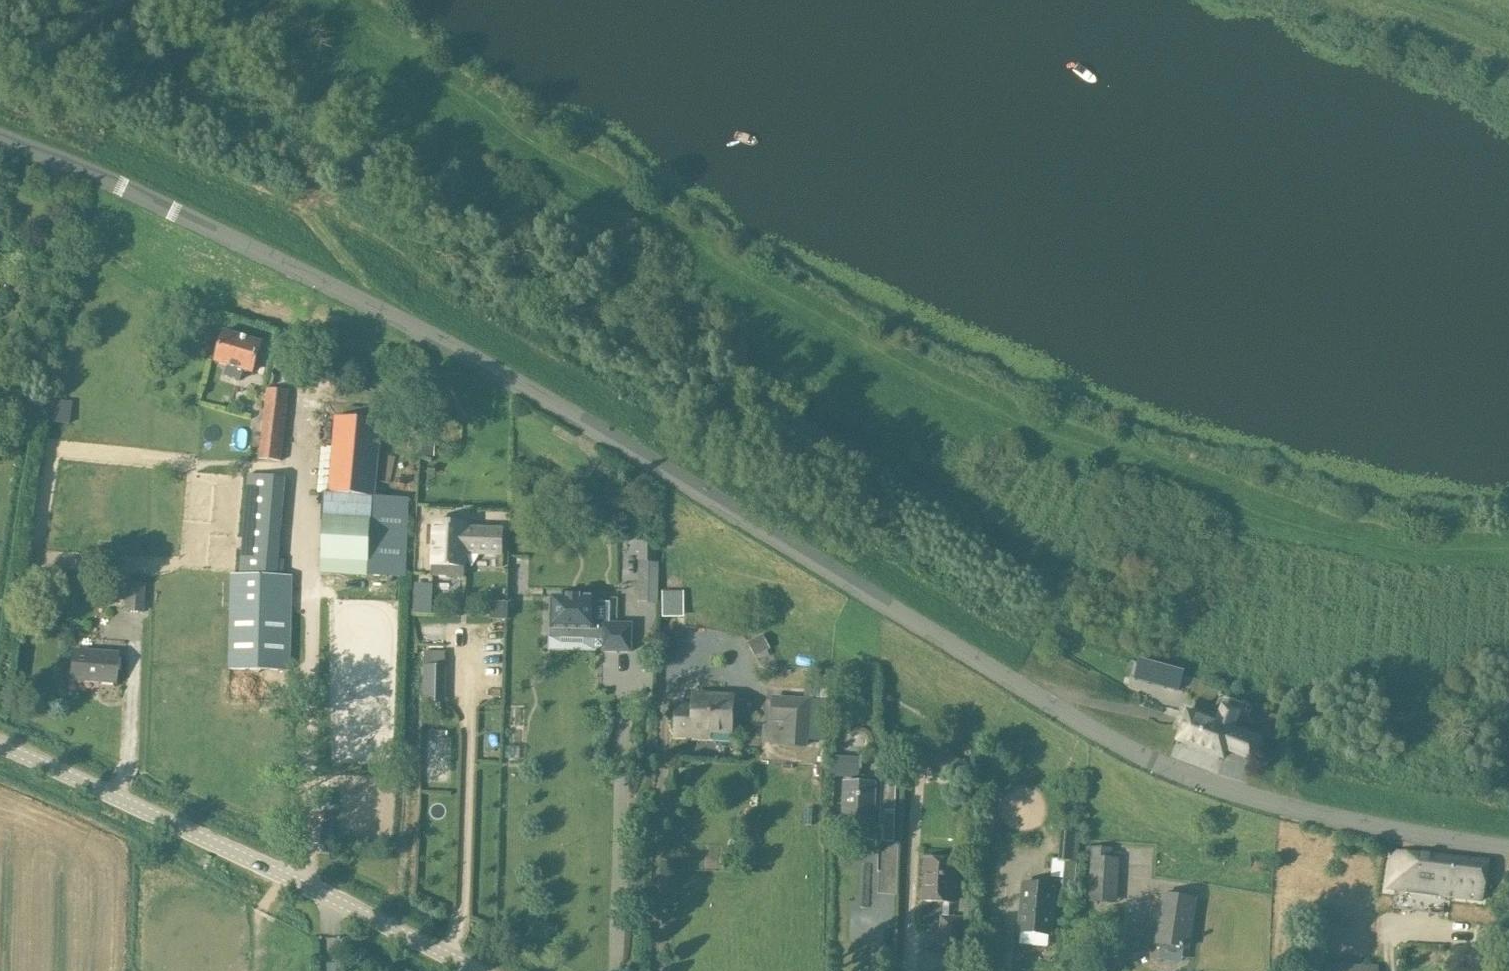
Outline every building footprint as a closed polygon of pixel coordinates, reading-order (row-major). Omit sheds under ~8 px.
[(128,178),(120,198),(165,216),(173,196),(128,178)] [(240,381),(243,370),(253,373),(262,342),(224,331),(215,362),(227,365),(224,376),(240,381)] [(259,458),(281,461),(289,391),(267,388),(259,458)] [(51,421),(69,422),(70,400),(52,399),(51,421)] [(328,493),(376,497),(382,421),(335,417),(328,493)] [(249,474),(240,575),(279,575),(287,478),(249,474)] [(319,570),(368,574),(376,497),(328,493),(323,493),(319,570)] [(411,500),(376,497),(368,574),(368,576),(406,579),(411,500)] [(432,566),(432,576),(465,577),(466,554),(502,555),(503,529),(467,527),(467,523),(434,522),(434,526),(428,526),(428,545),(433,545),(432,566)] [(657,540),(638,541),(639,562),(657,562),(657,540)] [(658,603),(658,563),(640,563),(639,603),(658,603)] [(290,671),(293,575),(279,575),(240,575),(232,574),(229,669),(290,671)] [(125,612),(143,613),(144,585),(126,584),(125,612)] [(662,590),(662,617),(684,616),(684,589),(662,590)] [(596,625),(596,598),(552,597),(550,639),(595,640),(595,637),(603,637),(603,652),(631,652),(632,624),(604,623),(604,625),(596,625)] [(762,633),(748,641),(757,658),(771,649),(762,633)] [(117,653),(72,650),(70,679),(115,683),(117,653)] [(445,666),(424,665),(423,702),(445,703),(445,666)] [(1183,677),(1183,675),(1168,671),(1167,673),(1164,687),(1171,689),(1179,691),(1183,677)] [(694,697),(694,705),(676,704),(674,736),(694,737),(694,728),(731,730),(732,699),(694,697)] [(783,740),(810,741),(826,742),(828,703),(812,702),(812,699),(773,697),(772,723),(784,723),(783,740)] [(1180,732),(1177,741),(1223,759),(1226,751),(1253,761),(1261,740),(1259,739),(1260,735),(1241,728),(1248,707),(1221,697),(1213,718),(1182,705),(1172,729),(1180,732)] [(428,781),(450,782),(452,731),(429,731),(428,781)] [(1216,774),(1221,761),(1177,743),(1172,756),(1216,774)] [(835,778),(860,779),(861,756),(836,755),(835,778)] [(877,785),(877,784),(843,783),(842,821),(875,822),(876,818),(880,818),(878,872),(893,873),(897,769),(896,769),(896,777),(883,776),(883,772),(881,772),(881,785),(877,785)] [(1065,860),(1077,862),(1080,834),(1062,832),(1060,860),(1065,860)] [(1112,848),(1091,847),(1088,902),(1118,903),(1120,859),(1112,858),(1112,848)] [(1489,863),(1478,861),(1391,851),(1387,890),(1484,902),(1489,863)] [(955,861),(925,860),(923,901),(953,903),(955,861)] [(1061,903),(1073,905),(1077,862),(1065,860),(1061,903)] [(1054,886),(1023,884),(1018,933),(1050,936),(1054,886)] [(1195,900),(1163,895),(1155,944),(1188,949),(1195,900)] [(939,950),(963,951),(965,917),(940,916),(939,950)] [(1353,954),(1353,934),(1329,933),(1328,953),(1353,954)]
